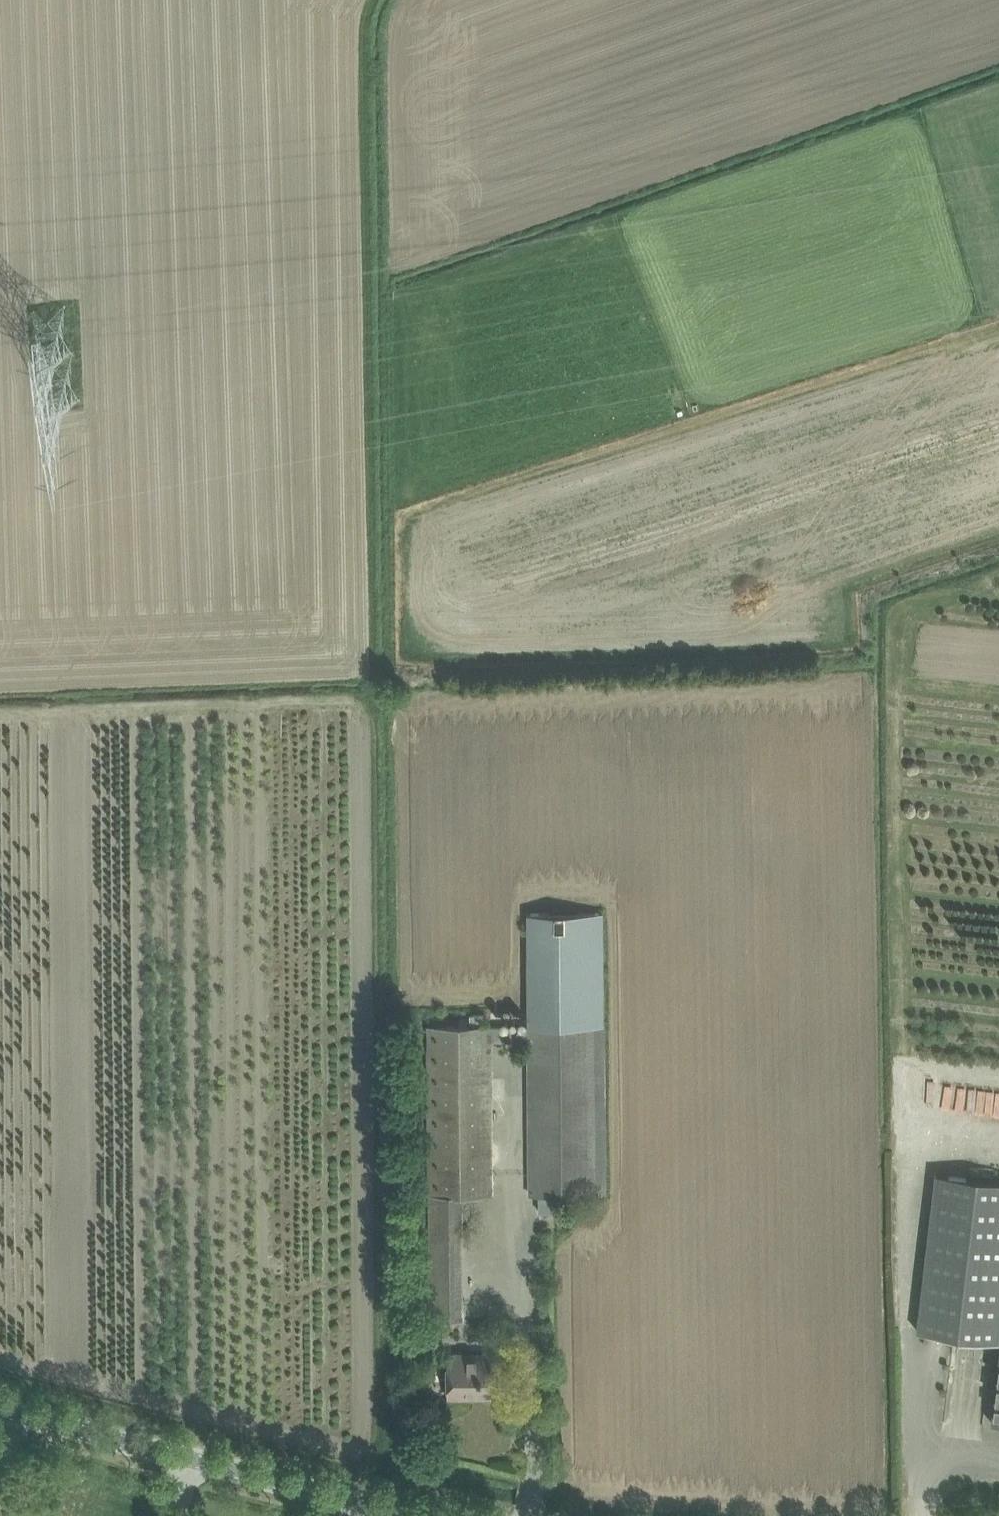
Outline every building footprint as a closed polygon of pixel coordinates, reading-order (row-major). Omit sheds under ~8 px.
[(529,1025),(427,1026),(429,1194),(461,1194),(492,1193),(490,1039),(528,1039),(530,1193),(539,1193),(560,1193),(607,1192),(604,912),(528,913),(529,1013),(529,1025)] [(937,1172),(918,1331),(998,1340),(998,1179),(937,1172)] [(560,1199),(539,1200),(539,1212),(554,1212),(560,1212),(560,1199)] [(429,1218),(431,1319),(463,1318),(461,1218),(429,1218)] [(448,1352),(448,1377),(449,1397),(467,1397),(467,1392),(499,1391),(499,1352),(448,1352)]
